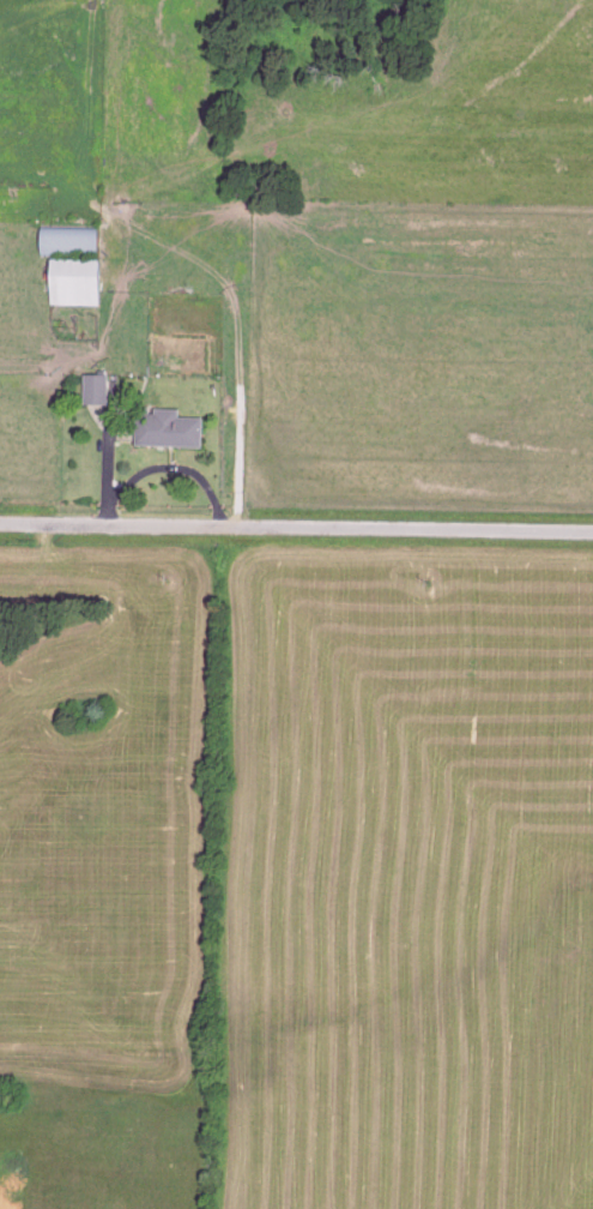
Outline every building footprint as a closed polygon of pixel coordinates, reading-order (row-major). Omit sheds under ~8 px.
[(43,261),(104,260),(102,233),(41,233),(43,261)] [(105,315),(48,313),(50,263),(108,265),(107,293),(105,315)] [(84,377),(110,377),(110,411),(84,411),(84,377)] [(204,452),(204,426),(181,426),(180,415),(157,415),(157,421),(155,421),(153,419),(152,415),(150,413),(143,413),(137,414),(133,416),(129,420),(131,439),(144,452),(204,452)]
